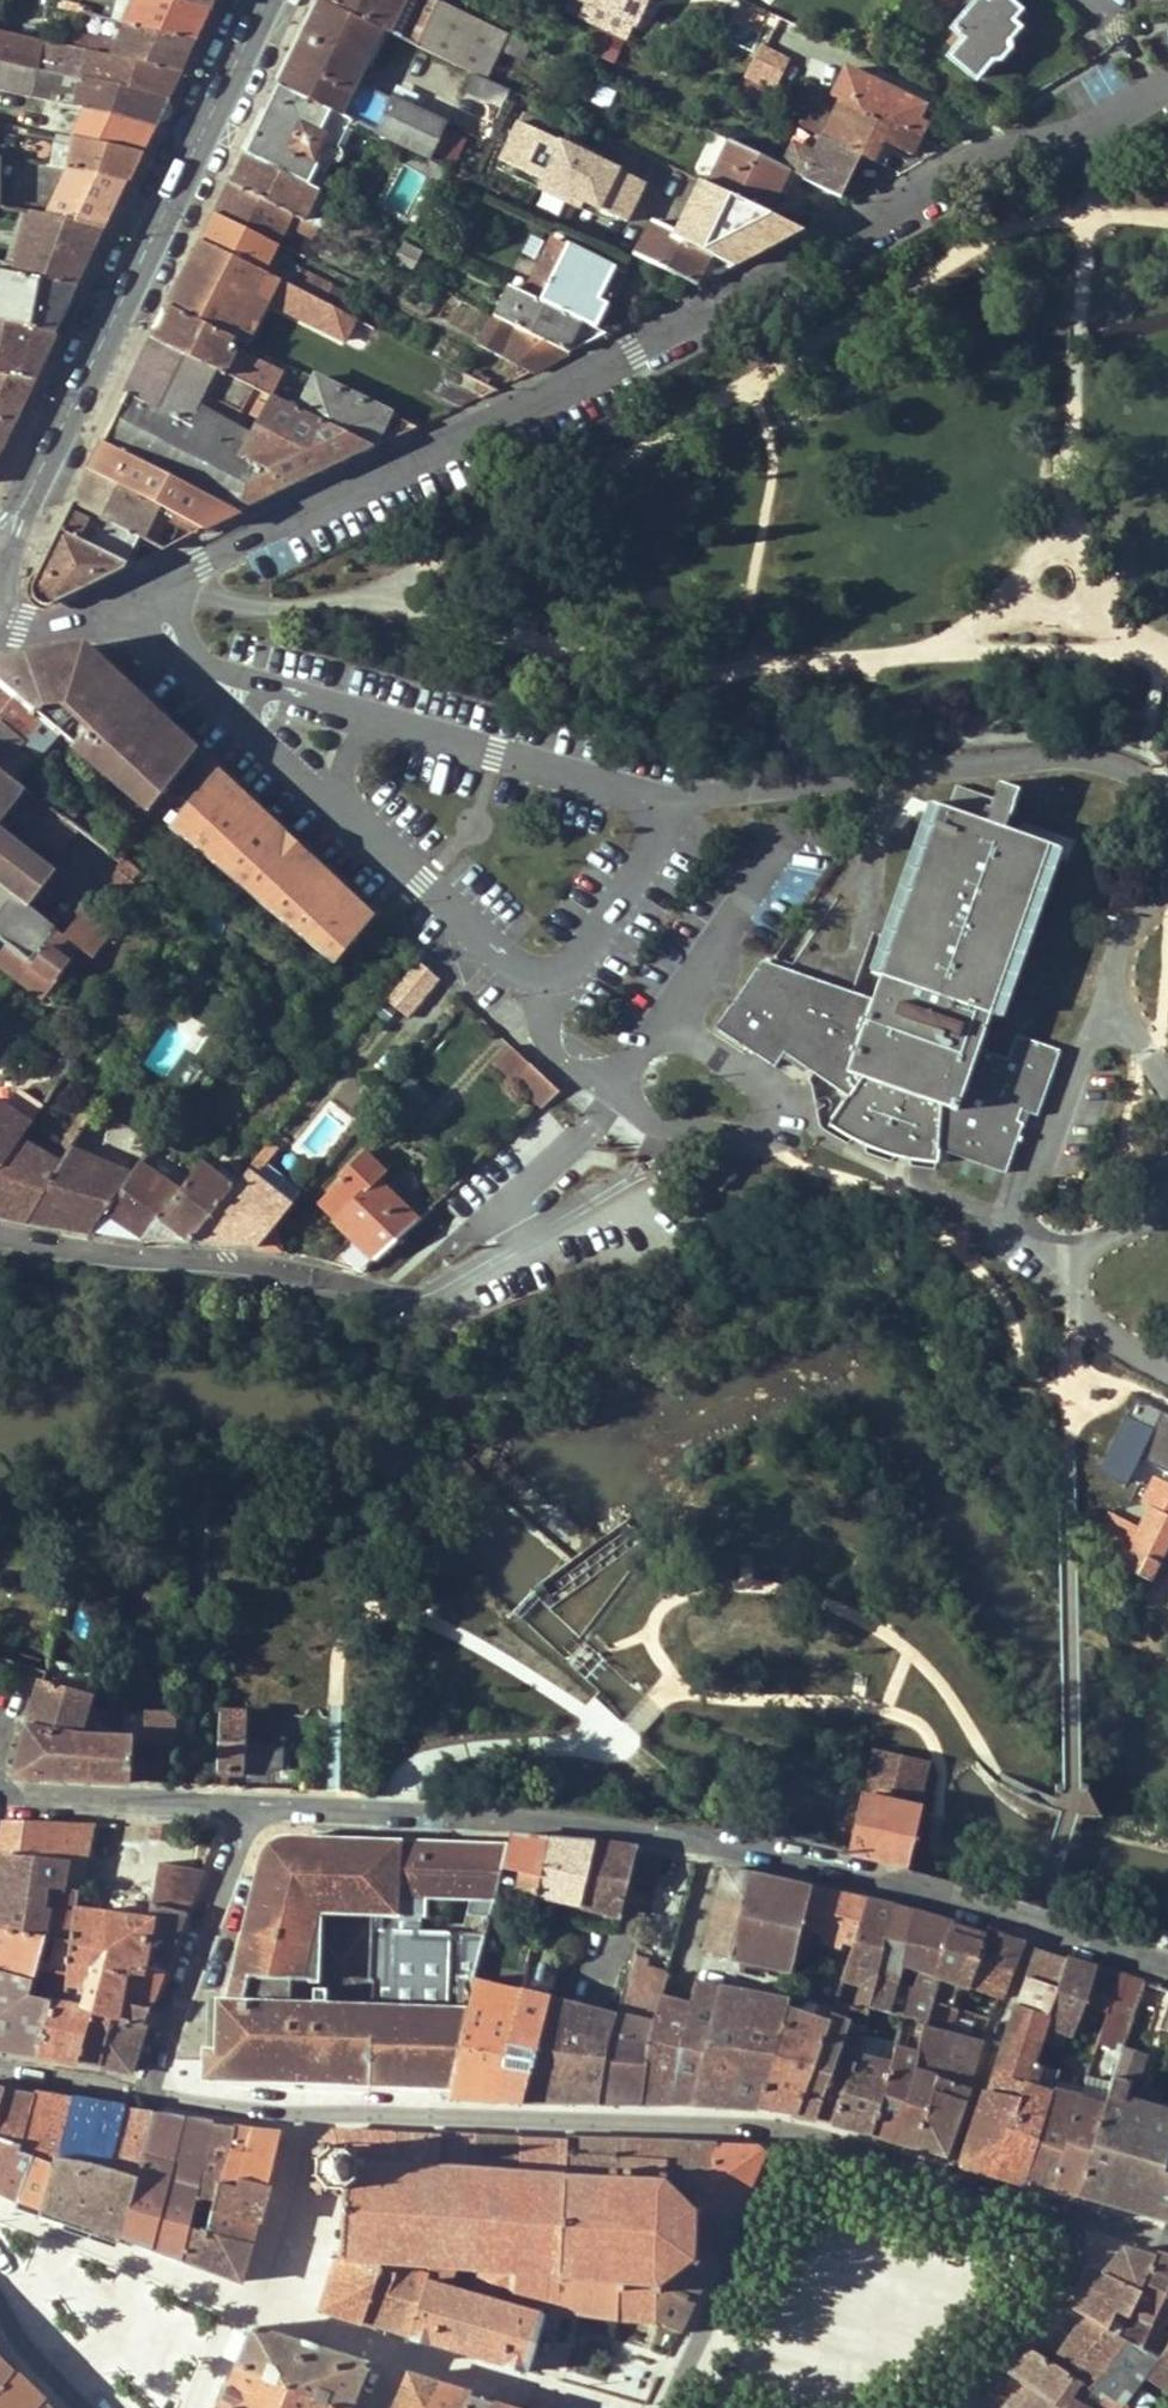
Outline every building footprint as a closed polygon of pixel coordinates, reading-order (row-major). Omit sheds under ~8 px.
[(210,10),(162,0),(118,0),(111,22),(126,25),(196,40),(201,29),(210,10)] [(210,10),(215,0),(162,0),(210,10)] [(386,30),(323,0),(321,0),(303,37),(296,51),(359,81),(386,30)] [(526,58),(533,46),(465,12),(440,0),(323,0),(386,30),(488,77),(504,47),(526,58)] [(622,33),(637,0),(569,0),(565,7),(622,33)] [(769,9),(777,0),(760,0),(769,9)] [(976,76),(992,58),(997,62),(1012,43),(1008,39),(1019,26),(1011,19),(1022,1),(1022,0),(992,0),(991,2),(989,0),(980,0),(956,28),(959,30),(950,41),(959,47),(952,55),(976,76)] [(80,14),(81,8),(71,5),(69,12),(80,14)] [(92,10),(81,8),(80,14),(90,17),(92,10)] [(800,26),(766,9),(757,25),(791,41),(800,26)] [(78,35),(75,49),(181,72),(189,55),(196,40),(126,25),(119,41),(95,36),(93,38),(78,35)] [(65,46),(0,33),(0,62),(168,99),(174,87),(181,72),(75,49),(72,48),(65,46)] [(605,33),(595,55),(615,63),(625,42),(605,33)] [(65,46),(72,48),(74,39),(67,38),(65,46)] [(448,123),(359,81),(296,51),(279,85),(353,121),(431,157),(448,123)] [(81,110),(155,127),(163,111),(168,99),(0,62),(0,91),(81,110)] [(912,131),(920,116),(925,106),(847,69),(834,94),(842,98),(912,131)] [(510,91),(477,75),(469,91),(502,107),(510,91)] [(246,153),(309,184),(321,159),(332,164),(336,163),(340,161),(342,158),(343,154),(342,150),(340,146),(353,121),(279,85),(259,126),(246,153)] [(884,141),(911,154),(921,136),(912,131),(842,98),(823,137),(858,154),(871,161),(873,160),(884,141)] [(81,110),(75,140),(142,154),(148,141),(155,127),(81,110)] [(560,146),(565,135),(521,116),(496,169),(580,209),(584,199),(595,174),(555,156),(560,146)] [(928,121),(920,116),(912,131),(921,136),(928,121)] [(858,154),(823,137),(804,177),(838,193),(858,154)] [(142,154),(75,140),(73,151),(56,148),(53,168),(67,171),(128,182),(135,168),(142,154)] [(763,211),(775,188),(780,191),(791,171),(731,141),(709,185),(763,211)] [(595,174),(584,199),(625,219),(643,185),(560,146),(555,156),(595,174)] [(237,170),(231,183),(305,220),(320,189),(309,184),(246,153),(237,170)] [(320,189),(332,164),(321,159),(309,184),(320,189)] [(67,171),(51,205),(45,217),(106,228),(115,209),(128,182),(67,171)] [(709,185),(701,181),(675,231),(672,237),(735,267),(802,230),(769,213),(763,211),(709,185)] [(316,225),(305,220),(231,183),(223,198),(217,211),(279,243),(289,223),(296,229),(304,235),(309,238),(316,225)] [(12,190),(2,187),(0,199),(0,208),(7,210),(12,190)] [(769,213),(780,191),(775,188),(763,211),(769,213)] [(28,214),(32,214),(35,202),(36,194),(12,190),(7,210),(28,214)] [(32,214),(45,217),(51,205),(35,202),(32,214)] [(268,263),(279,243),(217,211),(209,227),(202,240),(276,278),(283,281),(324,302),(333,285),(298,267),(293,276),(268,263)] [(32,214),(28,214),(12,274),(78,287),(93,256),(106,228),(45,217),(32,214)] [(700,286),(735,267),(672,237),(675,231),(655,221),(636,255),(700,286)] [(258,283),(271,290),(276,278),(202,240),(186,275),(171,306),(231,336),(236,327),(258,283)] [(405,243),(395,261),(412,271),(423,253),(405,243)] [(553,245),(528,294),(541,300),(565,251),(553,245)] [(541,300),(598,328),(610,304),(600,299),(616,268),(569,245),(565,251),(541,300)] [(78,287),(12,274),(0,271),(0,297),(21,302),(16,328),(54,337),(67,309),(78,287)] [(272,303),(364,350),(375,329),(324,302),(283,281),(272,303)] [(236,327),(248,334),(271,290),(258,283),(236,327)] [(571,353),(608,334),(598,328),(541,300),(528,294),(510,284),(494,315),(569,353),(571,353)] [(0,297),(0,325),(16,328),(21,302),(0,297)] [(225,348),(231,336),(171,306),(162,324),(154,339),(267,394),(277,375),(225,348)] [(569,353),(494,315),(479,344),(497,353),(517,363),(535,372),(571,353),(569,353)] [(0,325),(0,374),(33,381),(45,356),(54,337),(16,328),(0,325)] [(297,486),(378,449),(299,409),(267,394),(154,339),(144,361),(137,375),(167,389),(156,410),(297,486)] [(517,363),(497,353),(491,364),(510,374),(517,363)] [(22,403),(27,393),(33,381),(0,374),(0,397),(22,403)] [(498,391),(465,374),(459,384),(485,398),(498,391)] [(240,513),(297,486),(156,410),(167,389),(137,375),(120,410),(104,442),(240,513)] [(420,429),(316,377),(299,409),(378,449),(391,423),(411,433),(420,429)] [(12,425),(17,414),(22,403),(0,397),(0,420),(12,425)] [(6,438),(12,425),(0,420),(0,449),(6,438)] [(411,433),(391,423),(378,449),(411,433)] [(202,531),(240,513),(104,442),(96,458),(89,472),(202,531)] [(74,504),(141,538),(163,550),(202,531),(89,472),(82,488),(74,504)] [(52,604),(122,570),(141,538),(74,504),(50,551),(32,588),(32,593),(34,599),(37,603),(41,604),(47,605),(52,604)] [(59,734),(150,812),(190,759),(76,652),(71,647),(25,656),(12,672),(16,676),(8,686),(0,680),(0,685),(59,734)] [(190,759),(198,749),(96,653),(71,647),(76,652),(190,759)] [(12,672),(25,656),(0,668),(0,680),(8,686),(16,676),(12,672)] [(59,734),(0,685),(0,737),(16,751),(21,746),(38,760),(59,734)] [(29,793),(47,770),(36,762),(38,760),(21,746),(16,751),(0,737),(0,771),(29,793)] [(289,835),(216,767),(209,776),(369,923),(374,918),(375,916),(289,835)] [(3,815),(57,856),(78,829),(29,793),(0,771),(0,820),(3,815)] [(335,965),(369,923),(209,776),(169,827),(335,965)] [(994,799),(985,822),(1005,829),(1010,814),(1020,788),(999,781),(992,798),(994,799)] [(874,1000),(852,991),(814,978),(764,960),(745,989),(734,1005),(734,1006),(732,1007),(731,1007),(730,1005),(714,1027),(743,1048),(745,1045),(775,1066),(785,1052),(787,1054),(793,1046),(815,1062),(810,1069),(849,1096),(830,1125),(849,1136),(865,1144),(882,1150),(900,1155),(918,1159),(937,1161),(940,1150),(1005,1172),(1023,1123),(1018,1120),(1021,1110),(1038,1115),(1051,1077),(1061,1050),(1018,1035),(1009,1059),(978,1048),(990,1013),(1050,844),(1016,833),(1005,829),(985,822),(994,799),(992,798),(957,785),(948,808),(942,806),(874,1000)] [(102,813),(127,834),(139,821),(113,800),(102,813)] [(28,908),(48,881),(0,844),(0,886),(28,908)] [(115,868),(106,880),(127,898),(137,886),(115,868)] [(0,886),(0,940),(8,946),(29,962),(55,928),(28,908),(0,886)] [(87,922),(79,916),(64,935),(55,928),(29,962),(8,946),(0,955),(0,964),(41,996),(79,947),(72,942),(87,922)] [(419,959),(385,996),(407,1016),(441,978),(419,959)] [(497,1063),(515,1080),(531,1063),(513,1046),(497,1063)] [(815,1062),(793,1046),(787,1054),(810,1069),(815,1062)] [(560,1090),(531,1063),(515,1080),(543,1106),(560,1090)] [(432,1092),(409,1074),(396,1091),(419,1109),(432,1092)] [(0,1104),(0,1167),(18,1142),(30,1125),(0,1104)] [(51,1159),(18,1142),(0,1167),(0,1215),(28,1221),(40,1200),(67,1157),(90,1119),(83,1115),(51,1159)] [(281,1253),(272,1229),(291,1206),(255,1179),(279,1151),(268,1142),(238,1179),(232,1186),(233,1187),(227,1195),(203,1224),(247,1248),(281,1253)] [(319,1202),(335,1219),(333,1220),(354,1241),(332,1263),(361,1271),(385,1249),(416,1221),(377,1181),(383,1175),(362,1154),(341,1176),(344,1179),(319,1202)] [(40,1200),(28,1221),(90,1232),(99,1220),(102,1222),(127,1183),(94,1162),(89,1170),(67,1157),(40,1200)] [(202,1162),(195,1171),(210,1182),(216,1174),(202,1162)] [(141,1239),(179,1190),(141,1164),(140,1163),(127,1183),(102,1222),(99,1220),(90,1232),(112,1235),(119,1226),(141,1239)] [(216,1174),(210,1182),(227,1195),(233,1187),(232,1186),(238,1179),(222,1167),(216,1174)] [(227,1195),(210,1182),(195,1171),(179,1190),(141,1239),(140,1240),(188,1243),(203,1224),(227,1195)] [(203,1224),(188,1243),(230,1245),(247,1248),(203,1224)] [(140,1240),(141,1239),(119,1226),(112,1235),(140,1240)] [(1135,1398),(1095,1470),(1127,1484),(1141,1458),(1167,1471),(1167,1414),(1135,1398)] [(1148,1472),(1135,1498),(1151,1505),(1166,1513),(1167,1510),(1167,1481),(1148,1472)] [(235,1509),(243,1513),(246,1506),(247,1504),(239,1501),(235,1509)] [(1147,1580),(1156,1561),(1151,1558),(1149,1551),(1167,1515),(1166,1513),(1151,1505),(1137,1531),(1109,1516),(1099,1535),(1118,1545),(1110,1561),(1125,1570),(1123,1573),(1131,1577),(1133,1573),(1147,1580)] [(1166,1513),(1167,1515),(1149,1551),(1151,1558),(1156,1561),(1167,1538),(1167,1510),(1166,1513)] [(63,1614),(68,1590),(57,1587),(53,1612),(63,1614)] [(1130,1623),(1139,1629),(1144,1623),(1135,1616),(1130,1623)] [(37,1694),(29,1726),(76,1734),(89,1692),(95,1671),(45,1657),(41,1678),(37,1694)] [(227,1784),(228,1770),(239,1770),(283,1772),(285,1737),(273,1737),(273,1743),(241,1742),(242,1711),(220,1709),(214,1784),(227,1784)] [(173,1713),(149,1711),(148,1738),(171,1739),(173,1713)] [(15,1774),(64,1777),(76,1734),(29,1726),(15,1774)] [(130,1781),(132,1739),(76,1734),(64,1777),(103,1779),(130,1781)] [(851,1852),(907,1864),(921,1806),(918,1804),(928,1762),(876,1749),(871,1768),(851,1852)] [(80,1889),(93,1823),(43,1822),(3,1820),(0,1838),(0,1850),(64,1857),(60,1887),(80,1889)] [(151,1837),(173,1839),(174,1826),(152,1825),(151,1837)] [(497,1884),(537,1894),(547,1839),(528,1837),(510,1834),(507,1843),(497,1884)] [(312,1911),(319,1910),(321,1838),(286,1837),(271,1841),(265,1847),(259,1864),(238,1950),(241,1951),(231,2000),(227,2000),(217,2000),(215,2049),(205,2049),(205,2079),(345,2085),(369,2086),(450,2089),(466,2015),(373,2007),(314,2001),(314,1982),(317,1982),(319,1926),(312,1926),(312,1911)] [(369,1910),(369,1898),(370,1839),(321,1838),(319,1910),(369,1912),(369,1910)] [(449,1923),(450,1897),(417,1896),(418,1874),(444,1875),(445,1841),(370,1839),(369,1898),(377,1899),(377,1910),(369,1910),(369,1912),(369,1938),(377,1938),(376,1950),(369,1950),(368,1980),(374,1979),(373,2007),(466,2015),(474,1977),(497,1884),(507,1843),(474,1842),(475,1872),(465,1923),(449,1923)] [(537,1894),(576,1902),(591,1845),(563,1841),(547,1839),(537,1894)] [(452,1841),(445,1841),(444,1875),(451,1875),(452,1841)] [(609,1847),(591,1845),(576,1902),(621,1912),(636,1851),(609,1847)] [(43,1934),(50,1906),(43,1905),(48,1885),(60,1887),(64,1857),(0,1850),(0,1927),(43,1934)] [(159,1862),(152,1903),(186,1910),(204,1868),(159,1862)] [(748,1872),(727,1868),(704,1947),(731,1952),(748,1872)] [(731,1952),(730,1954),(792,1967),(794,1958),(799,1938),(802,1926),(811,1887),(775,1879),(748,1872),(731,1952)] [(418,1874),(417,1896),(450,1897),(451,1875),(444,1875),(418,1874)] [(659,1883),(658,1907),(684,1909),(685,1884),(659,1883)] [(75,1909),(80,1889),(60,1887),(48,1885),(43,1905),(50,1906),(43,1934),(57,1937),(68,1939),(75,1909)] [(842,1939),(853,1943),(867,1900),(840,1894),(811,1887),(802,1926),(811,1930),(822,1933),(820,1940),(839,1946),(842,1939)] [(842,1979),(871,1986),(890,1905),(877,1902),(867,1900),(853,1943),(842,1979)] [(148,1920),(145,1933),(175,1938),(181,1925),(186,1910),(152,1903),(148,1920)] [(903,1965),(908,1942),(913,1912),(908,1910),(890,1905),(871,1986),(866,2005),(867,2006),(889,2010),(903,1965)] [(68,1939),(60,1969),(37,2055),(57,2058),(76,2062),(95,1995),(106,1962),(139,1967),(145,1933),(148,1920),(75,1909),(68,1939)] [(953,1925),(924,1916),(914,1969),(936,1976),(953,1925)] [(954,1982),(964,1953),(977,1957),(985,1935),(967,1929),(953,1925),(936,1976),(940,1977),(954,1982)] [(808,1941),(811,1930),(802,1926),(799,1938),(808,1941)] [(36,1963),(37,1957),(43,1934),(0,1927),(0,1969),(32,1977),(36,1963)] [(169,1955),(175,1938),(145,1933),(139,1967),(163,1971),(169,1955)] [(985,1935),(977,1957),(1012,1967),(1019,1944),(1002,1938),(986,1933),(985,1935)] [(68,1939),(57,1937),(51,1960),(49,1966),(60,1969),(68,1939)] [(645,1960),(664,1965),(670,1943),(651,1938),(645,1960)] [(803,1961),(808,1941),(799,1938),(794,1958),(803,1961)] [(1029,1976),(1059,1985),(1067,1959),(1049,1953),(1037,1949),(1029,1976)] [(231,2000),(241,1951),(238,1950),(227,2000),(231,2000)] [(1001,1998),(1012,1967),(977,1957),(964,1953),(954,1982),(955,1982),(1001,1998)] [(36,1963),(49,1966),(51,1960),(37,1957),(36,1963)] [(1050,2014),(1047,2023),(1075,2032),(1085,2003),(1097,1968),(1083,1964),(1067,1959),(1059,1985),(1050,2014)] [(157,1989),(163,1971),(139,1967),(106,1962),(95,1995),(150,2007),(157,1989)] [(519,1988),(519,1989),(498,2099),(510,2100),(522,2101),(550,1997),(557,1969),(524,1962),(519,1988)] [(659,1999),(666,1971),(632,1962),(616,2015),(652,2024),(658,2004),(659,1999)] [(37,2055),(60,1969),(49,1966),(36,1963),(32,1977),(0,1969),(0,2049),(37,2055)] [(936,1976),(914,1969),(903,1965),(889,2010),(903,2016),(927,2025),(940,1977),(936,1976)] [(1120,1975),(1097,1968),(1085,2003),(1108,2011),(1120,1975)] [(1079,2195),(1119,2056),(1144,1985),(1120,1975),(1108,2011),(1098,2041),(1107,2045),(1098,2074),(1089,2071),(1083,2087),(1079,2099),(1053,2188),(1068,2192),(1079,2195)] [(1050,2014),(1059,1985),(1029,1976),(1020,2007),(1050,2014)] [(519,1989),(519,1988),(474,1977),(466,2015),(450,2089),(449,2096),(473,2098),(498,2099),(519,1989)] [(927,2025),(941,2028),(955,1982),(954,1982),(940,1977),(927,2025)] [(669,2104),(695,2104),(722,1987),(695,1981),(688,2006),(686,2012),(669,2104)] [(777,1985),(774,1997),(722,1987),(695,2104),(727,2105),(730,2105),(759,2106),(785,2006),(789,1987),(777,1985)] [(150,2007),(95,1995),(76,2062),(115,2068),(129,2070),(144,2025),(150,2007)] [(1167,2031),(1167,1995),(1159,2028),(1167,2031)] [(569,2103),(594,2009),(550,1997),(522,2101),(546,2102),(569,2103)] [(686,2012),(688,2006),(659,1999),(658,2004),(686,2012)] [(655,2104),(669,2104),(686,2012),(658,2004),(652,2024),(641,2103),(655,2104)] [(831,2014),(832,2009),(816,2004),(813,2015),(785,2006),(759,2106),(778,2109),(797,2113),(831,2014)] [(1024,2097),(1028,2086),(1047,2023),(1050,2014),(1020,2007),(993,2092),(1024,2097)] [(616,2015),(594,2009),(569,2103),(598,2103),(616,2015)] [(846,2031),(849,2023),(831,2014),(797,2113),(807,2115),(816,2116),(846,2031)] [(641,2103),(652,2024),(616,2015),(598,2103),(619,2103),(641,2103)] [(906,2143),(917,2147),(934,2091),(965,2101),(970,2087),(939,2076),(952,2031),(941,2028),(927,2025),(919,2053),(895,2140),(906,2143)] [(862,2037),(846,2031),(816,2116),(824,2119),(830,2120),(832,2121),(856,2053),(862,2037)] [(987,2040),(952,2031),(939,2076),(970,2087),(987,2040)] [(862,2037),(856,2053),(891,2063),(895,2047),(896,2045),(862,2036),(862,2037)] [(895,2140),(919,2053),(895,2047),(891,2063),(872,2133),(883,2137),(895,2140)] [(891,2063),(856,2053),(832,2121),(856,2128),(872,2133),(891,2063)] [(1167,2221),(1167,2111),(1124,2098),(1130,2080),(1125,2078),(1130,2059),(1119,2056),(1079,2195),(1123,2208),(1167,2221)] [(1058,2081),(1054,2092),(1079,2099),(1083,2087),(1058,2081)] [(1026,2176),(1054,2092),(1028,2086),(1024,2097),(993,2092),(971,2163),(999,2170),(1026,2176)] [(21,2143),(33,2093),(0,2088),(0,2136),(21,2143)] [(965,2101),(934,2091),(917,2147),(932,2151),(947,2155),(965,2101)] [(1040,2184),(1053,2188),(1079,2099),(1054,2092),(1026,2176),(1026,2180),(1040,2184)] [(33,2093),(21,2143),(20,2149),(29,2153),(16,2201),(28,2205),(39,2209),(54,2156),(57,2156),(68,2099),(52,2097),(33,2093)] [(121,2237),(137,2175),(111,2168),(124,2110),(113,2108),(97,2105),(68,2099),(57,2156),(54,2156),(39,2209),(77,2222),(121,2237)] [(137,2175),(152,2115),(124,2110),(111,2168),(137,2175)] [(189,2121),(152,2115),(137,2175),(121,2237),(150,2248),(182,2259),(188,2227),(190,2219),(192,2209),(195,2197),(210,2124),(189,2121)] [(210,2124),(195,2197),(213,2202),(214,2195),(231,2127),(221,2126),(210,2124)] [(231,2127),(214,2195),(231,2198),(237,2177),(268,2184),(280,2132),(231,2127)] [(659,2282),(661,2280),(685,2261),(687,2216),(687,2206),(679,2204),(680,2201),(661,2180),(658,2180),(609,2178),(562,2176),(563,2138),(521,2136),(519,2173),(480,2170),(480,2159),(476,2157),(477,2134),(442,2132),(442,2134),(396,2132),(393,2157),(368,2156),(332,2154),(334,2128),(319,2144),(318,2150),(313,2150),(310,2187),(316,2188),(314,2194),(341,2195),(340,2203),(343,2203),(342,2217),(339,2217),(338,2226),(340,2226),(342,2227),(342,2229),(348,2229),(348,2238),(344,2238),(343,2249),(340,2250),(340,2253),(340,2256),(381,2259),(429,2263),(607,2275),(601,2313),(617,2316),(618,2312),(650,2318),(658,2322),(668,2298),(659,2282)] [(332,2154),(368,2156),(369,2130),(352,2129),(334,2128),(332,2154)] [(369,2130),(368,2156),(393,2157),(396,2132),(383,2131),(369,2130)] [(480,2170),(519,2173),(521,2136),(477,2134),(476,2157),(480,2159),(480,2170)] [(20,2149),(21,2143),(0,2136),(0,2194),(16,2201),(29,2153),(20,2149)] [(562,2176),(609,2178),(611,2140),(591,2139),(563,2138),(562,2176)] [(609,2178),(658,2180),(659,2171),(663,2171),(665,2143),(611,2140),(609,2178)] [(661,2180),(680,2201),(686,2144),(665,2143),(663,2171),(659,2171),(658,2180),(661,2180)] [(687,2206),(687,2216),(703,2207),(713,2145),(701,2145),(686,2144),(680,2201),(679,2204),(687,2206)] [(713,2145),(703,2207),(732,2222),(743,2198),(761,2159),(752,2147),(713,2145)] [(237,2177),(231,2198),(214,2195),(213,2202),(211,2211),(257,2223),(268,2184),(237,2177)] [(712,2265),(732,2222),(703,2207),(687,2216),(685,2261),(708,2273),(712,2265)] [(192,2209),(190,2219),(208,2224),(210,2213),(192,2209)] [(210,2213),(208,2224),(206,2231),(252,2241),(257,2223),(211,2211),(210,2213)] [(206,2231),(208,2224),(190,2219),(188,2227),(206,2231)] [(241,2281),(252,2241),(206,2231),(188,2227),(182,2259),(188,2261),(241,2281)] [(1103,2274),(1140,2290),(1155,2257),(1139,2252),(1127,2248),(1103,2274)] [(1155,2257),(1140,2290),(1129,2314),(1123,2326),(1119,2336),(1143,2348),(1148,2336),(1164,2298),(1167,2289),(1167,2258),(1156,2255),(1155,2257)] [(329,2283),(321,2309),(348,2318),(362,2322),(381,2259),(340,2256),(336,2256),(329,2283)] [(381,2328),(407,2336),(429,2263),(381,2259),(362,2322),(381,2328)] [(659,2282),(668,2298),(658,2322),(666,2326),(681,2334),(694,2305),(708,2273),(685,2261),(661,2280),(659,2282)] [(607,2275),(429,2263),(407,2336),(475,2355),(526,2369),(545,2304),(550,2304),(550,2306),(601,2313),(607,2275)] [(1119,2318),(1113,2315),(1116,2308),(1129,2314),(1140,2290),(1103,2274),(1087,2292),(1070,2308),(1088,2318),(1119,2336),(1123,2326),(1117,2324),(1119,2318)] [(1119,2336),(1088,2318),(1071,2343),(1056,2365),(1121,2406),(1143,2377),(1146,2379),(1161,2358),(1143,2348),(1119,2336)] [(237,2363),(334,2407),(353,2407),(370,2367),(369,2362),(319,2346),(256,2326),(251,2328),(245,2343),(237,2363)] [(681,2334),(666,2326),(664,2331),(663,2333),(675,2340),(678,2341),(681,2334)] [(1165,2350),(1167,2345),(1148,2336),(1143,2348),(1161,2358),(1165,2350)] [(1064,2407),(1125,2407),(1121,2406),(1056,2365),(1030,2350),(1018,2362),(1007,2373),(1033,2389),(1064,2407)] [(1165,2350),(1161,2358),(1146,2379),(1167,2393),(1167,2352),(1165,2350)] [(14,2369),(2,2357),(0,2355),(0,2387),(14,2369)] [(226,2407),(334,2407),(237,2363),(228,2385),(220,2405),(226,2407)] [(44,2400),(29,2385),(14,2369),(0,2387),(0,2407),(37,2407),(44,2400)] [(1007,2373),(999,2382),(1023,2399),(1033,2389),(1007,2373)] [(410,2374),(404,2388),(422,2378),(410,2374)] [(471,2393),(422,2378),(404,2388),(396,2407),(464,2407),(471,2393)] [(1023,2399),(999,2382),(983,2399),(974,2407),(1014,2407),(1023,2399)] [(1033,2389),(1023,2399),(1014,2407),(1064,2407),(1033,2389)] [(471,2393),(464,2407),(492,2407),(496,2401),(486,2398),(471,2393)]
